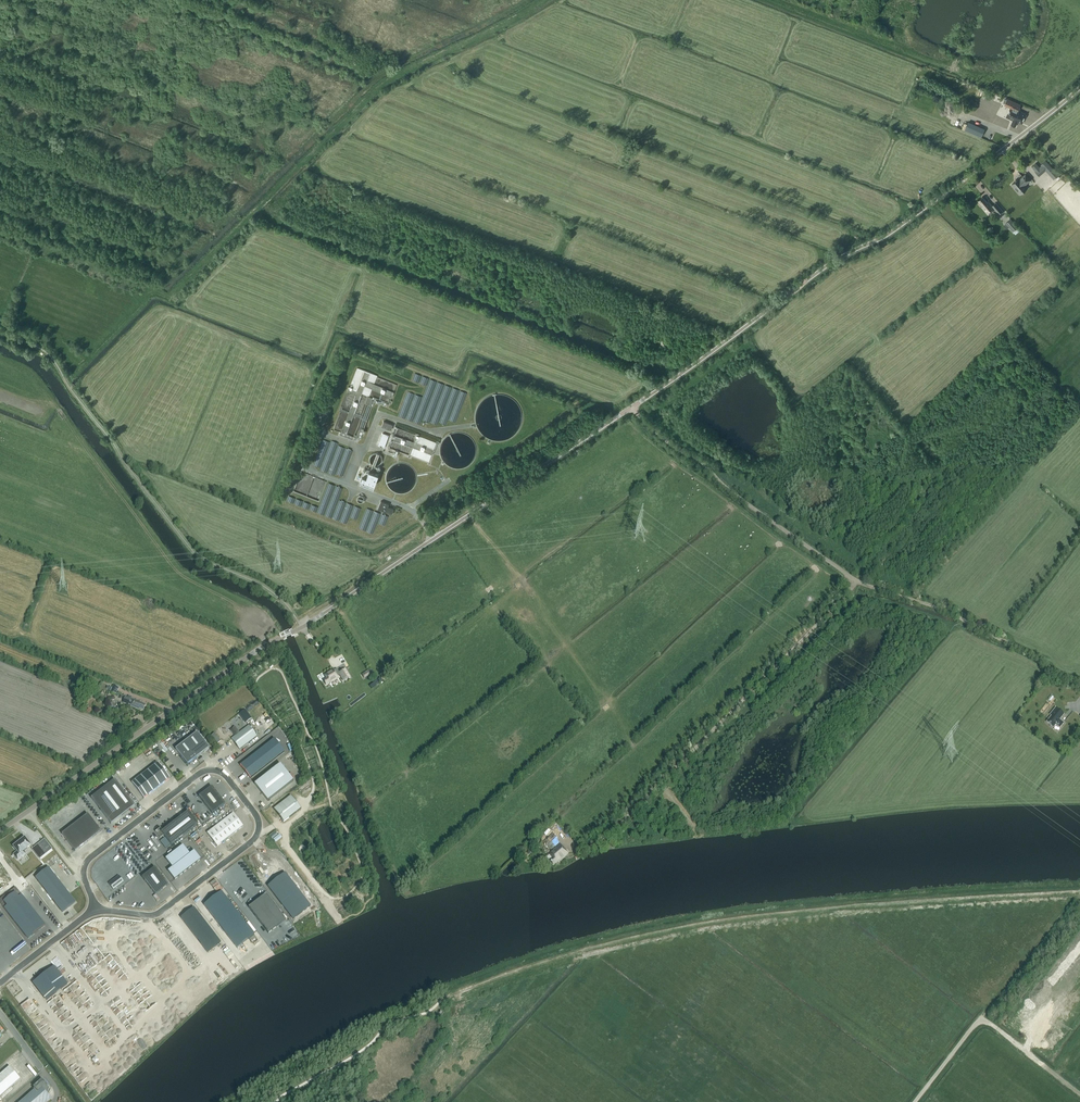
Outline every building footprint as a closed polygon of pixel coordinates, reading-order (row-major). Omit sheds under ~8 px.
[(1021,112),(1021,111),(1019,109),(1021,105),(1007,98),(1005,103),(1011,106),(1006,117),(1013,120),(1011,125),(1015,126),(1017,121),(1022,123),(1026,114),(1021,112)] [(982,112),(989,115),(991,110),(984,107),(982,112)] [(1000,121),(989,117),(988,121),(998,125),(1000,121)] [(981,137),(985,129),(968,122),(964,130),(981,137)] [(1059,175),(1050,165),(1046,168),(1054,178),(1059,175)] [(1025,184),(1030,179),(1025,174),(1018,180),(1017,179),(1012,184),(1020,193),(1023,191),(1024,191),(1027,188),(1027,187),(1025,184)] [(992,205),(988,201),(987,202),(983,197),(978,200),(983,205),(982,206),(988,214),(994,209),(999,215),(1003,211),(996,202),(992,205)] [(1013,232),(1018,227),(1010,219),(1005,223),(1013,232)] [(457,422),(467,392),(442,384),(440,391),(439,391),(438,393),(436,393),(435,396),(426,393),(425,397),(408,391),(399,416),(421,423),(422,419),(438,424),(439,421),(447,424),(448,419),(457,422)] [(393,425),(384,421),(382,426),(391,430),(393,425)] [(384,447),(389,435),(383,433),(378,445),(384,447)] [(319,469),(343,477),(353,449),(323,440),(315,466),(320,467),(319,469)] [(373,486),(378,474),(367,470),(364,469),(360,481),(373,486)] [(347,522),(349,515),(349,514),(350,509),(353,509),(353,510),(354,509),(356,510),(356,511),(359,511),(359,507),(355,506),(357,505),(341,500),(338,500),(340,494),(339,490),(337,490),(334,500),(334,502),(321,503),(318,513),(347,522)] [(378,509),(386,512),(392,514),(394,509),(388,506),(389,504),(381,501),(378,509)] [(373,533),(381,512),(367,508),(365,513),(373,516),(371,521),(366,520),(367,518),(364,517),(360,528),(373,533)] [(383,514),(379,523),(385,525),(389,516),(383,514)] [(333,670),(324,675),(326,679),(323,681),(326,685),(330,683),(330,684),(339,679),(337,676),(340,675),(343,681),(350,677),(345,669),(339,673),(338,671),(335,672),(333,670)] [(361,674),(364,679),(371,675),(368,670),(361,674)] [(116,694),(119,688),(113,685),(110,691),(116,694)] [(146,705),(142,703),(142,702),(131,698),(131,699),(125,697),(123,702),(130,705),(130,706),(139,709),(139,708),(144,710),(146,705)] [(1064,714),(1056,708),(1050,715),(1052,716),(1047,722),(1051,725),(1053,728),(1056,725),(1060,728),(1062,726),(1064,723),(1060,720),(1064,714)] [(244,710),(239,714),(246,723),(251,719),(244,710)] [(1077,716),(1073,713),(1068,720),(1072,723),(1077,716)] [(235,727),(233,728),(228,722),(227,722),(224,724),(220,728),(225,734),(230,730),(235,737),(231,739),(239,750),(257,736),(249,726),(240,733),(235,727)] [(175,749),(187,765),(209,748),(197,733),(175,749)] [(274,739),(240,766),(250,779),(284,752),(274,739)] [(170,779),(158,763),(132,783),(144,798),(170,779)] [(280,764),(254,784),(268,801),(294,781),(280,764)] [(135,805),(115,779),(91,798),(111,824),(135,805)] [(212,787),(199,797),(212,814),(225,804),(212,787)] [(276,812),(284,822),(301,809),(293,798),(276,812)] [(160,827),(155,832),(160,838),(164,836),(171,845),(198,824),(188,811),(163,831),(160,827)] [(207,833),(217,846),(243,826),(233,813),(207,833)] [(75,851),(101,831),(88,814),(62,834),(75,851)] [(544,843),(551,851),(559,843),(553,836),(544,843)] [(20,853),(16,856),(19,861),(27,855),(25,853),(33,847),(27,840),(16,848),(20,853)] [(569,854),(560,844),(548,855),(553,860),(551,862),(554,865),(557,862),(558,863),(569,854)] [(172,867),(168,871),(174,880),(201,859),(194,851),(190,854),(183,845),(165,859),(172,867)] [(38,846),(33,850),(40,859),(45,855),(38,846)] [(18,866),(20,870),(23,868),(25,871),(36,864),(31,857),(18,866)] [(155,895),(168,885),(155,867),(142,877),(155,895)] [(35,878),(62,912),(75,902),(49,868),(35,878)] [(285,873),(268,886),(293,919),(310,906),(285,873)] [(109,884),(113,890),(124,882),(119,876),(109,884)] [(45,926),(16,887),(0,899),(0,903),(28,939),(45,926)] [(221,892),(204,905),(237,948),(254,935),(221,892)] [(286,920),(266,894),(248,907),(268,933),(286,920)] [(193,907),(180,917),(207,952),(220,942),(193,907)] [(38,981),(34,984),(47,1000),(67,984),(54,967),(37,980),(38,981)] [(20,1079),(9,1066),(0,1075),(0,1096),(20,1079)] [(42,1080),(34,1087),(36,1089),(21,1101),(48,1101),(51,1099),(45,1092),(50,1089),(42,1080)]
